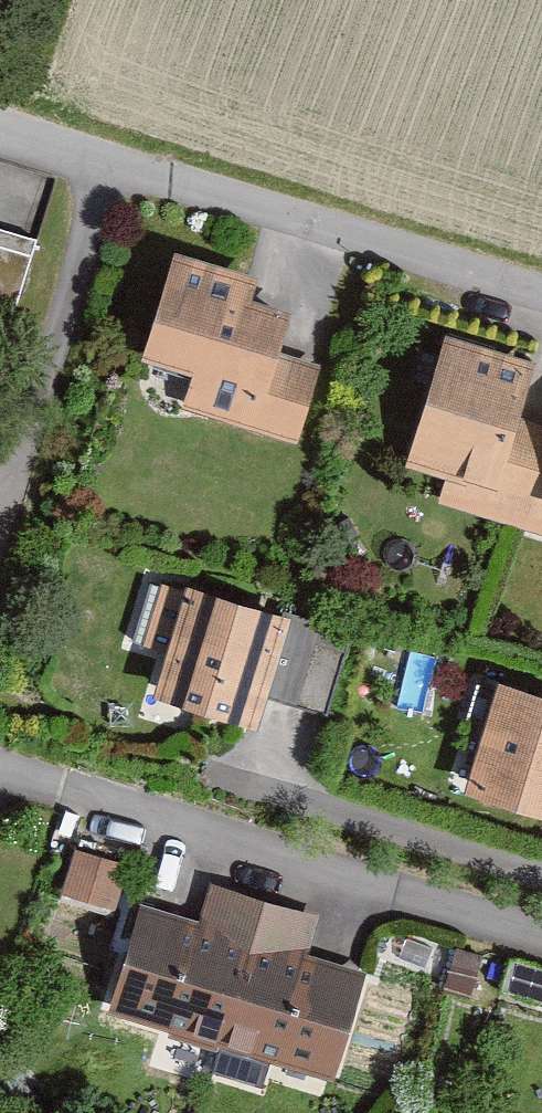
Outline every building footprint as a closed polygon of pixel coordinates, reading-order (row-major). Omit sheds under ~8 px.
[(13,336),(40,244),(0,232),(0,332),(13,336)] [(264,286),(183,261),(150,368),(199,383),(189,414),(303,449),(324,380),(288,369),(304,320),(258,306),(264,286)] [(537,360),(444,333),(405,465),(447,478),(439,503),(512,525),(541,424),(520,417),(537,360)] [(541,424),(512,525),(541,534),(541,424)] [(297,623),(199,593),(165,701),(264,731),(297,623)] [(498,680),(463,788),(541,814),(541,695),(498,680)] [(74,847),(59,896),(113,913),(129,864),(74,847)] [(207,927),(145,908),(113,1014),(337,1082),(369,977),(306,957),(317,919),(219,889),(207,927)] [(541,1001),(541,968),(512,959),(503,989),(541,1001)]
